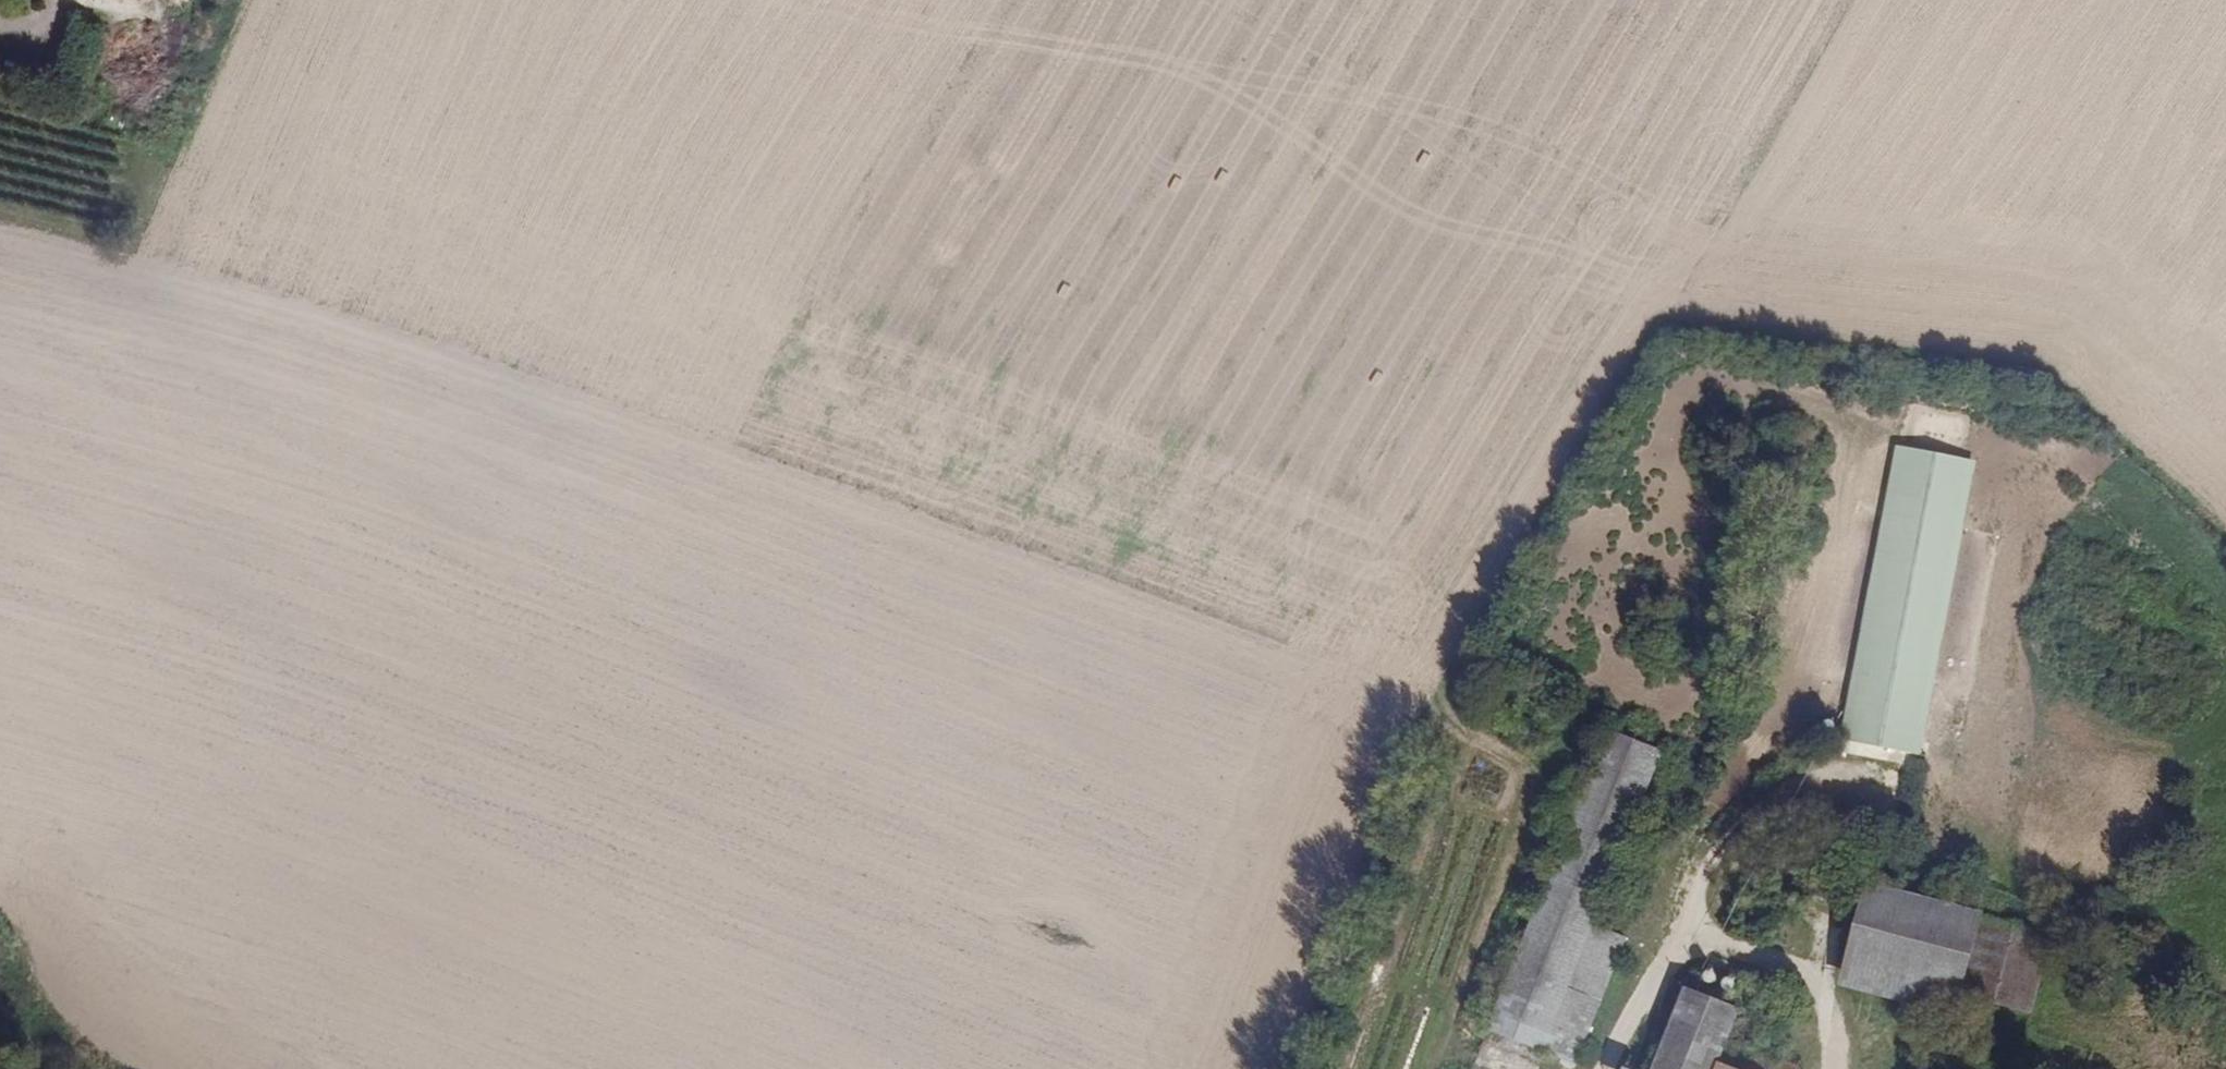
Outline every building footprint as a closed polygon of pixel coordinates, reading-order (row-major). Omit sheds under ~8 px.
[(1918,752),(1970,457),(1904,445),(1852,741),(1918,752)] [(1559,990),(1649,749),(1595,728),(1480,1033),(1566,1065),(1589,1001),(1559,990)] [(1956,997),(1980,918),(1869,885),(1846,965),(1956,997)] [(1996,1009),(2017,929),(1980,918),(1956,997),(1996,1009)] [(1752,986),(1693,961),(1649,1068),(1718,1068),(1719,1066),(1729,1041),(1752,986)] [(1729,1041),(1719,1066),(1726,1068),(1794,1068),(1729,1041)]
